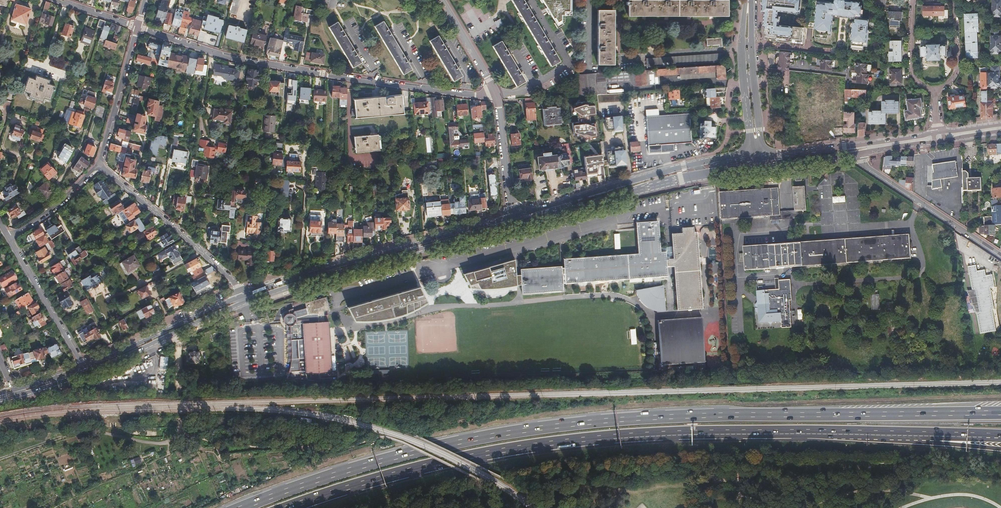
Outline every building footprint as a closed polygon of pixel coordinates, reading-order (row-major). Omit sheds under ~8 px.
[(109,6),(117,8),(119,0),(111,0),(110,2),(109,5),(109,6)] [(126,11),(131,13),(132,9),(134,0),(129,0),(126,11)] [(169,1),(167,0),(161,0),(156,17),(159,18),(158,21),(163,22),(169,1)] [(229,14),(237,16),(241,0),(232,0),(229,14)] [(536,14),(533,16),(527,7),(530,5),(528,2),(525,4),(523,0),(512,0),(551,65),(559,60),(554,51),(557,49),(555,46),(552,48),(546,38),(549,37),(547,34),(544,35),(535,19),(537,18),(536,14)] [(556,24),(563,20),(564,9),(569,9),(569,0),(543,0),(556,24)] [(629,14),(727,14),(727,0),(713,0),(629,0),(629,14)] [(766,34),(765,39),(771,40),(771,41),(802,44),(804,28),(779,25),(779,17),(778,17),(778,11),(800,13),(801,0),(762,0),(762,6),(763,6),(762,12),(765,13),(764,26),(765,26),(764,33),(766,34)] [(815,37),(827,38),(828,35),(831,36),(833,15),(837,15),(848,16),(848,18),(855,18),(855,22),(853,22),(851,40),(852,40),(851,48),(863,49),(863,46),(867,46),(869,30),(868,30),(869,20),(861,19),(862,6),(860,6),(860,2),(846,1),(846,0),(835,0),(835,3),(826,2),(826,4),(817,3),(815,29),(816,29),(815,37)] [(992,14),(994,14),(994,17),(1000,17),(1000,14),(1000,0),(992,0),(992,14)] [(49,3),(45,1),(43,8),(39,21),(45,23),(51,25),(54,17),(53,17),(54,12),(47,10),(49,3)] [(163,22),(162,23),(170,25),(174,13),(176,3),(169,1),(163,22)] [(934,15),(934,3),(926,3),(926,5),(923,6),(923,15),(934,15)] [(942,3),(934,3),(934,15),(939,15),(939,18),(948,17),(948,9),(945,9),(945,5),(942,5),(942,3)] [(15,4),(10,19),(25,24),(30,9),(15,4)] [(314,11),(307,10),(306,12),(301,11),(302,7),(296,6),(293,20),(306,23),(307,18),(309,19),(312,19),(314,11)] [(888,10),(888,18),(889,18),(889,26),(900,27),(900,20),(902,20),(902,11),(888,10)] [(613,11),(599,11),(599,64),(613,64),(613,11)] [(174,13),(170,25),(175,27),(178,28),(181,15),(174,13)] [(978,14),(966,15),(967,57),(978,57),(977,31),(979,31),(978,14)] [(190,17),(181,15),(178,28),(177,30),(177,32),(183,34),(186,24),(188,25),(190,17)] [(215,31),(220,33),(223,21),(208,17),(204,30),(214,33),(215,31)] [(190,25),(187,33),(198,36),(202,20),(192,18),(190,25)] [(99,19),(98,19),(96,26),(102,28),(103,24),(105,21),(99,19)] [(383,22),(375,26),(402,74),(411,69),(406,60),(408,58),(406,55),(404,57),(390,33),(393,32),(391,29),(388,30),(383,22)] [(59,30),(58,33),(69,37),(73,25),(68,23),(68,25),(64,24),(61,30),(59,30)] [(345,30),(342,32),(337,23),(329,28),(351,66),(359,61),(354,52),(356,51),(355,48),(352,49),(344,35),(346,33),(345,30)] [(103,24),(102,28),(100,35),(106,37),(108,30),(109,26),(103,24)] [(229,27),(226,38),(243,43),(246,32),(240,30),(240,29),(237,28),(237,29),(229,27)] [(79,41),(90,45),(94,31),(84,28),(79,41)] [(1000,40),(1000,35),(999,35),(999,29),(991,28),(991,50),(993,50),(993,54),(1000,54),(1000,50),(1000,44),(1000,41),(1000,40)] [(286,29),(283,42),(296,45),(294,51),(302,52),(304,38),(297,37),(299,31),(286,29)] [(252,33),(249,47),(262,50),(266,36),(252,33)] [(457,67),(459,65),(458,62),(455,64),(445,47),(448,46),(446,43),(444,44),(439,36),(430,40),(454,81),(462,76),(457,67)] [(103,46),(114,50),(116,43),(110,41),(105,39),(103,46)] [(269,39),(266,54),(279,58),(283,42),(269,39)] [(891,50),(890,50),(890,60),(902,60),(902,40),(891,40),(891,50)] [(520,72),(522,70),(521,67),(518,69),(508,52),(511,51),(509,48),(506,49),(502,41),(493,46),(517,85),(525,81),(520,72)] [(151,53),(150,57),(158,59),(161,46),(148,42),(147,47),(150,48),(150,50),(154,51),(153,54),(151,53)] [(927,45),(921,45),(921,56),(927,55),(927,59),(941,59),(941,55),(947,55),(947,45),(941,45),(940,44),(936,44),(936,43),(930,43),(930,44),(927,44),(927,45)] [(156,65),(166,67),(166,66),(168,58),(164,57),(166,52),(170,53),(171,47),(161,45),(161,46),(158,59),(156,65)] [(779,69),(789,70),(791,52),(780,52),(779,69)] [(168,58),(166,66),(185,71),(187,59),(188,58),(169,53),(168,58)] [(312,54),(311,62),(323,65),(324,57),(312,54)] [(723,54),(647,59),(648,66),(724,62),(723,54)] [(148,64),(150,59),(136,55),(135,60),(148,64)] [(772,56),(769,56),(770,68),(778,67),(778,55),(772,55),(772,56)] [(148,64),(156,66),(156,65),(158,59),(150,57),(150,59),(148,64)] [(48,65),(66,71),(68,65),(50,59),(48,65)] [(185,71),(190,72),(191,68),(195,69),(196,60),(187,59),(185,71)] [(196,60),(195,69),(194,74),(205,76),(206,66),(203,65),(204,61),(197,59),(196,60)] [(820,65),(817,65),(816,65),(816,69),(831,70),(832,60),(821,59),(820,65)] [(852,68),(851,72),(858,73),(857,79),(853,78),(853,82),(868,84),(869,74),(867,73),(867,63),(856,62),(856,68),(852,68)] [(238,81),(241,81),(242,70),(240,69),(239,70),(226,68),(226,67),(214,65),(211,76),(222,78),(221,80),(238,83),(238,81)] [(726,80),(725,65),(656,69),(657,75),(716,71),(715,68),(717,68),(717,79),(719,80),(726,80)] [(987,67),(988,80),(988,85),(991,85),(991,87),(998,87),(997,85),(1000,85),(1000,79),(999,79),(999,76),(1000,76),(1000,65),(987,65),(987,67)] [(902,68),(890,68),(890,85),(897,85),(897,83),(902,83),(902,68)] [(646,85),(645,70),(630,71),(631,86),(646,85)] [(245,71),(244,85),(253,86),(254,72),(245,71)] [(597,73),(577,74),(577,95),(597,94),(597,73)] [(829,79),(829,75),(829,74),(814,73),(814,77),(814,86),(814,94),(819,94),(819,92),(821,93),(822,76),(827,77),(827,79),(829,79)] [(28,77),(23,92),(29,94),(28,97),(41,102),(43,98),(49,100),(54,85),(48,83),(49,80),(35,75),(34,79),(28,77)] [(138,75),(135,86),(145,89),(146,85),(147,86),(150,78),(138,75)] [(107,81),(104,80),(100,92),(104,93),(104,91),(109,92),(113,79),(108,78),(107,81)] [(289,84),(286,84),(285,94),(294,95),(294,80),(289,80),(289,84)] [(268,82),(267,91),(276,92),(277,82),(268,82)] [(15,95),(17,88),(10,86),(9,86),(8,89),(7,92),(12,94),(15,95)] [(299,88),(298,99),(309,99),(309,88),(299,88)] [(716,97),(716,88),(701,89),(702,92),(705,92),(705,98),(716,97)] [(866,102),(867,90),(845,89),(845,102),(851,102),(851,99),(848,99),(848,96),(864,97),(864,102),(866,102)] [(680,99),(679,90),(669,90),(670,100),(680,99)] [(92,109),(95,100),(91,98),(92,96),(94,97),(95,94),(87,91),(84,100),(80,98),(78,103),(83,105),(82,105),(92,109)] [(325,91),(311,91),(311,101),(320,102),(325,102),(325,91)] [(624,93),(597,94),(598,102),(625,101),(624,93)] [(951,97),(949,97),(950,109),(956,108),(956,107),(966,105),(965,94),(956,96),(956,93),(951,94),(951,97)] [(138,96),(136,96),(129,94),(126,103),(125,103),(125,105),(126,105),(131,106),(130,109),(135,111),(137,101),(138,96)] [(720,97),(716,97),(711,98),(712,107),(721,107),(721,105),(720,97)] [(354,116),(378,114),(403,112),(401,98),(377,100),(353,102),(353,109),(350,109),(350,116),(354,116)] [(535,101),(532,98),(525,98),(526,119),(536,119),(535,110),(535,101)] [(909,110),(905,110),(907,119),(922,116),(921,107),(923,107),(921,98),(912,100),(912,99),(907,100),(909,110)] [(157,101),(148,99),(146,107),(148,107),(146,115),(153,116),(156,105),(157,101)] [(435,101),(436,110),(436,111),(443,111),(442,100),(435,101)] [(870,112),(869,123),(886,123),(886,112),(899,112),(899,101),(896,101),(896,100),(886,100),(886,101),(883,101),(882,110),(873,111),(873,112),(870,112)] [(576,104),(570,105),(571,114),(577,114),(578,121),(572,122),(573,136),(580,135),(581,138),(585,137),(585,139),(592,139),(592,137),(597,136),(596,123),(590,123),(589,115),(595,114),(594,102),(588,103),(587,101),(576,102),(576,104)] [(413,104),(410,105),(410,112),(413,111),(414,118),(421,117),(420,114),(428,114),(426,102),(412,104),(413,104)] [(474,103),(471,104),(472,118),(483,117),(482,110),(481,102),(476,103),(476,106),(474,106),(474,103)] [(457,105),(458,118),(469,117),(467,104),(457,105)] [(156,105),(153,116),(152,120),(157,122),(158,119),(159,119),(162,109),(160,109),(161,106),(156,105)] [(96,106),(92,116),(101,118),(104,108),(96,106)] [(535,110),(536,119),(537,126),(561,124),(560,107),(556,107),(556,106),(547,107),(547,109),(547,113),(544,114),(543,109),(535,110)] [(221,122),(221,124),(227,126),(229,112),(215,109),(215,111),(212,111),(211,120),(221,122)] [(79,128),(84,113),(76,110),(71,125),(79,128)] [(844,124),(844,131),(856,131),(856,123),(854,123),(855,112),(845,112),(844,120),(848,121),(848,124),(844,124)] [(133,124),(131,130),(142,133),(144,126),(142,125),(144,116),(136,114),(134,121),(136,121),(135,124),(133,124)] [(659,115),(646,116),(648,152),(655,152),(668,151),(674,151),(674,143),(691,142),(689,114),(659,115)] [(263,115),(262,132),(272,132),(273,116),(263,115)] [(621,117),(605,119),(607,132),(622,130),(621,117)] [(827,119),(816,119),(816,131),(826,131),(827,119)] [(829,120),(829,131),(841,131),(841,120),(829,120)] [(701,123),(701,127),(705,127),(704,137),(701,136),(700,141),(705,141),(705,138),(716,139),(717,126),(711,125),(711,121),(704,121),(704,123),(701,123)] [(455,123),(448,123),(448,125),(450,147),(460,146),(460,135),(454,136),(453,129),(455,129),(455,124),(455,123)] [(15,126),(12,136),(11,140),(19,143),(21,138),(23,131),(20,129),(20,128),(15,126)] [(127,141),(128,139),(129,132),(118,129),(116,135),(118,135),(117,138),(122,140),(121,147),(126,148),(127,141)] [(29,130),(28,134),(30,134),(29,139),(38,141),(41,132),(35,130),(35,132),(29,130)] [(483,133),(474,134),(475,143),(483,142),(483,133)] [(519,133),(510,134),(511,145),(520,144),(519,133)] [(173,134),(172,137),(169,152),(173,153),(172,161),(175,162),(175,164),(184,166),(186,157),(184,157),(185,151),(174,149),(177,135),(173,134)] [(486,139),(487,150),(493,150),(493,143),(494,143),(493,134),(486,135),(486,139)] [(354,148),(353,148),(353,151),(354,151),(378,149),(376,135),(353,137),(354,148)] [(151,140),(148,152),(155,155),(157,142),(164,144),(166,136),(157,136),(151,140)] [(132,143),(127,141),(126,148),(125,152),(124,153),(129,155),(131,148),(139,150),(140,145),(132,143)] [(216,143),(216,147),(215,149),(205,148),(206,146),(206,142),(198,141),(197,149),(202,149),(201,157),(211,159),(212,152),(224,153),(225,145),(216,143)] [(638,142),(629,143),(630,152),(639,151),(638,142)] [(87,143),(83,153),(90,156),(94,148),(90,146),(91,145),(87,143)] [(58,152),(53,150),(50,158),(56,162),(62,164),(69,151),(66,149),(68,146),(62,144),(58,152)] [(121,147),(110,144),(108,150),(117,152),(118,150),(125,152),(126,148),(121,147)] [(1000,154),(1000,144),(988,145),(988,157),(991,157),(990,154),(996,154),(996,157),(998,157),(998,154),(1000,154)] [(612,152),(607,152),(609,166),(626,164),(624,149),(619,150),(619,148),(611,149),(612,152)] [(563,156),(556,157),(557,168),(558,170),(562,169),(563,168),(563,166),(569,166),(567,149),(562,150),(562,154),(563,156)] [(557,168),(556,157),(556,156),(551,156),(550,153),(543,154),(543,157),(538,158),(539,172),(552,171),(552,168),(557,168)] [(280,165),(281,155),(272,155),(271,165),(280,165)] [(585,173),(585,177),(600,176),(599,167),(603,167),(603,162),(602,155),(583,157),(585,173)] [(291,156),(291,163),(290,172),(299,173),(300,163),(297,163),(297,159),(294,156),(291,156)] [(82,157),(75,165),(72,168),(71,170),(74,173),(75,171),(78,173),(83,167),(85,168),(88,164),(84,160),(84,159),(82,157)] [(632,157),(633,166),(641,166),(640,157),(632,157)] [(884,158),(883,163),(883,169),(891,169),(892,166),(897,166),(901,167),(901,166),(901,158),(898,158),(898,161),(892,161),(893,157),(892,157),(886,158),(884,158)] [(121,175),(133,177),(135,169),(131,169),(133,160),(124,158),(123,165),(125,166),(124,168),(122,167),(121,175)] [(932,186),(932,189),(938,188),(937,180),(958,176),(956,161),(933,165),(934,172),(933,173),(932,186)] [(46,163),(38,170),(47,180),(55,174),(46,163)] [(531,164),(517,166),(519,179),(523,179),(526,178),(526,181),(532,180),(531,164)] [(146,166),(145,169),(145,171),(143,170),(142,170),(139,181),(147,183),(149,172),(152,172),(153,168),(146,166)] [(195,168),(194,173),(193,179),(206,180),(207,168),(196,166),(195,166),(195,168)] [(310,176),(315,176),(318,178),(318,182),(315,183),(312,183),(312,189),(317,189),(319,192),(321,189),(323,190),(323,183),(325,183),(325,178),(323,178),(324,173),(320,173),(320,171),(316,171),(316,168),(310,168),(310,176)] [(580,170),(573,171),(574,181),(586,179),(585,177),(585,173),(580,173),(580,170)] [(963,171),(963,190),(968,190),(968,191),(982,190),(981,177),(969,178),(969,174),(969,173),(966,171),(965,171),(963,171)] [(495,176),(489,176),(491,197),(497,196),(496,188),(495,184),(496,184),(495,176)] [(907,178),(907,181),(906,187),(907,188),(914,193),(914,180),(914,178),(914,176),(911,176),(911,178),(907,178)] [(102,201),(105,205),(116,197),(111,189),(108,191),(107,189),(105,187),(106,186),(101,179),(93,185),(95,188),(93,190),(98,197),(98,196),(100,195),(103,200),(102,201)] [(288,181),(284,180),(279,180),(279,191),(282,191),(287,191),(288,181)] [(44,183),(36,190),(45,200),(53,193),(44,183)] [(2,189),(3,191),(0,194),(0,198),(1,198),(3,202),(16,194),(12,187),(9,185),(4,188),(2,189)] [(796,189),(797,211),(797,219),(806,219),(804,188),(796,189)] [(993,189),(993,198),(1000,198),(1000,188),(993,189)] [(721,220),(770,216),(781,216),(780,212),(779,189),(720,193),(721,220)] [(186,197),(186,192),(181,191),(179,199),(178,199),(176,198),(176,196),(172,195),(170,206),(174,207),(174,209),(186,211),(187,204),(183,204),(184,198),(186,199),(186,197)] [(236,192),(231,191),(229,202),(229,210),(233,211),(234,211),(235,207),(233,206),(233,203),(243,203),(244,191),(236,191),(236,192)] [(471,199),(467,199),(468,211),(482,209),(481,199),(481,198),(480,193),(470,194),(471,199)] [(465,195),(454,196),(455,203),(459,203),(459,201),(463,201),(465,201),(465,195)] [(399,198),(395,198),(396,210),(408,209),(407,197),(403,198),(403,199),(399,199),(399,198)] [(18,202),(6,208),(12,218),(16,216),(18,219),(29,213),(22,199),(18,202)] [(441,205),(442,215),(447,214),(451,214),(449,204),(449,202),(449,199),(440,200),(441,205)] [(117,200),(109,206),(114,214),(122,208),(117,200)] [(991,201),(992,212),(992,216),(992,225),(1000,225),(1000,205),(997,206),(997,200),(991,201)] [(229,210),(229,202),(217,201),(216,209),(229,210)] [(464,213),(463,201),(459,201),(459,203),(455,203),(453,203),(454,214),(464,213)] [(133,203),(117,213),(125,225),(130,222),(128,220),(133,216),(133,215),(138,212),(133,203)] [(427,217),(442,216),(442,215),(441,205),(440,203),(426,204),(427,217)] [(781,216),(770,216),(771,221),(789,220),(797,219),(797,211),(788,212),(780,212),(781,216)] [(984,217),(985,226),(992,225),(992,216),(984,217)] [(142,230),(144,228),(137,217),(125,225),(129,231),(130,231),(131,232),(137,228),(140,231),(142,230)] [(246,217),(245,233),(252,234),(252,236),(258,237),(259,224),(255,224),(255,217),(246,217)] [(320,217),(316,217),(316,221),(314,221),(309,221),(308,232),(319,233),(320,217)] [(278,218),(277,233),(282,233),(282,231),(289,231),(290,219),(278,218)] [(379,219),(380,229),(385,229),(385,225),(388,225),(388,222),(389,222),(389,218),(379,219)] [(331,223),(327,223),(327,233),(335,233),(336,224),(336,220),(331,220),(331,223)] [(678,310),(704,308),(700,262),(702,262),(702,257),(700,257),(697,231),(694,231),(693,227),(681,228),(681,232),(672,233),(674,259),(662,260),(658,221),(638,222),(640,253),(564,259),(564,267),(561,268),(561,267),(521,269),(520,275),(515,275),(514,260),(463,273),(468,284),(476,282),(479,288),(488,287),(506,286),(521,284),(523,293),(562,291),(562,284),(565,283),(565,284),(668,276),(668,267),(675,266),(678,310)] [(367,228),(363,228),(363,238),(370,238),(370,233),(375,233),(374,229),(374,223),(370,223),(367,223),(367,228)] [(44,229),(50,238),(63,230),(59,225),(55,227),(54,225),(51,227),(51,225),(44,229)] [(142,231),(147,240),(154,236),(153,234),(157,232),(153,227),(152,228),(151,226),(142,231)] [(995,226),(980,227),(980,233),(981,234),(986,234),(986,235),(995,234),(995,226)] [(228,228),(219,227),(218,235),(217,244),(225,245),(226,234),(228,234),(228,228)] [(35,239),(43,235),(39,228),(31,232),(35,239)] [(353,241),(353,243),(361,243),(361,229),(353,229),(353,241)] [(215,244),(217,244),(218,235),(215,234),(215,233),(207,232),(205,232),(205,236),(205,238),(207,238),(206,243),(209,243),(215,244)] [(160,245),(161,247),(172,241),(168,235),(166,236),(165,233),(158,237),(155,239),(159,246),(160,245)] [(911,258),(911,248),(910,242),(910,234),(878,237),(858,238),(852,239),(846,239),(744,246),(744,253),(745,261),(745,271),(911,258)] [(34,239),(39,247),(47,243),(43,235),(35,239),(34,239)] [(172,244),(164,249),(172,264),(181,260),(172,244)] [(78,247),(77,245),(66,252),(67,254),(78,247)] [(67,254),(70,260),(82,253),(78,247),(67,254)] [(43,248),(35,253),(37,257),(36,258),(39,264),(49,258),(43,248)] [(238,249),(238,250),(238,251),(238,255),(237,255),(237,259),(244,260),(244,259),(246,259),(246,260),(246,265),(253,266),(253,260),(255,261),(255,250),(251,250),(251,248),(247,248),(247,250),(238,249)] [(82,253),(70,260),(74,265),(78,263),(77,262),(81,259),(82,260),(89,256),(86,251),(82,253)] [(274,252),(265,252),(265,261),(273,262),(274,252)] [(133,255),(119,263),(122,268),(124,267),(127,271),(138,265),(133,255)] [(190,277),(201,271),(198,266),(199,266),(195,259),(183,265),(182,266),(185,271),(186,270),(190,277)] [(63,260),(49,268),(52,272),(53,272),(54,273),(61,269),(60,267),(65,264),(65,263),(63,260)] [(968,264),(981,332),(995,329),(991,308),(993,307),(989,286),(994,285),(991,273),(985,274),(983,268),(976,269),(975,263),(968,264)] [(156,266),(150,269),(153,274),(159,271),(156,266)] [(190,277),(189,277),(192,282),(205,275),(215,270),(211,266),(201,271),(190,277)] [(54,276),(58,283),(66,278),(63,271),(54,276)] [(15,280),(10,272),(0,278),(0,282),(3,287),(15,280)] [(90,278),(88,274),(80,279),(86,290),(102,281),(99,276),(98,277),(96,274),(90,278)] [(189,284),(198,299),(204,296),(201,291),(205,289),(203,286),(209,283),(205,275),(192,282),(189,284)] [(790,279),(779,280),(779,289),(775,289),(757,291),(757,298),(760,300),(758,302),(755,305),(756,312),(758,312),(758,314),(759,323),(769,322),(773,322),(779,321),(782,321),(782,324),(783,328),(792,327),(790,300),(792,300),(790,279)] [(63,291),(71,286),(68,280),(60,284),(62,286),(60,287),(63,291)] [(8,287),(6,288),(3,290),(8,298),(12,295),(20,290),(16,283),(8,287)] [(149,294),(146,290),(144,287),(137,291),(141,299),(149,294)] [(422,290),(348,309),(352,322),(425,302),(422,290)] [(14,301),(19,310),(29,304),(33,302),(27,293),(14,301)] [(177,293),(160,302),(164,309),(167,307),(172,305),(173,307),(182,302),(177,293)] [(66,294),(58,299),(63,309),(68,306),(70,305),(71,304),(66,294)] [(882,310),(880,294),(872,295),(873,310),(882,310)] [(328,315),(327,315),(327,310),(328,310),(329,308),(326,297),(321,298),(320,297),(319,298),(318,299),(312,301),(311,300),(310,300),(309,301),(309,302),(304,303),(306,308),(294,311),(292,314),(291,314),(290,314),(290,313),(289,313),(289,314),(288,314),(287,314),(286,314),(286,315),(285,315),(285,316),(284,316),(284,317),(283,317),(283,318),(283,319),(283,320),(283,321),(284,322),(284,323),(284,324),(285,324),(286,325),(287,325),(287,326),(288,326),(289,326),(290,326),(291,354),(291,362),(289,371),(305,370),(306,373),(332,371),(328,315)] [(79,302),(80,303),(82,307),(88,303),(86,299),(86,298),(83,300),(79,302)] [(37,308),(33,302),(29,304),(30,307),(27,309),(31,316),(37,312),(35,310),(37,308)] [(82,307),(83,308),(86,314),(93,310),(88,303),(82,307)] [(149,305),(137,311),(140,318),(144,316),(145,318),(154,313),(149,305)] [(39,314),(30,318),(32,321),(31,322),(34,327),(37,325),(38,328),(45,324),(39,314)] [(703,317),(660,321),(663,365),(678,364),(678,367),(707,364),(703,317)] [(127,328),(122,319),(117,322),(122,330),(127,328)] [(83,335),(86,341),(88,340),(92,338),(93,340),(99,336),(93,327),(91,328),(92,330),(83,335)] [(82,344),(86,341),(83,335),(81,333),(77,335),(82,344)] [(0,346),(0,348),(3,354),(8,351),(5,344),(0,346)] [(56,344),(45,349),(50,359),(61,354),(56,344)] [(32,354),(29,355),(31,361),(38,359),(38,360),(44,358),(41,349),(32,351),(32,354)] [(784,350),(771,351),(771,360),(785,359),(784,350)] [(199,351),(189,351),(189,361),(199,361),(199,351)] [(30,364),(26,353),(11,358),(12,361),(10,361),(13,370),(30,364)] [(141,366),(132,368),(133,375),(141,374),(141,366)]
